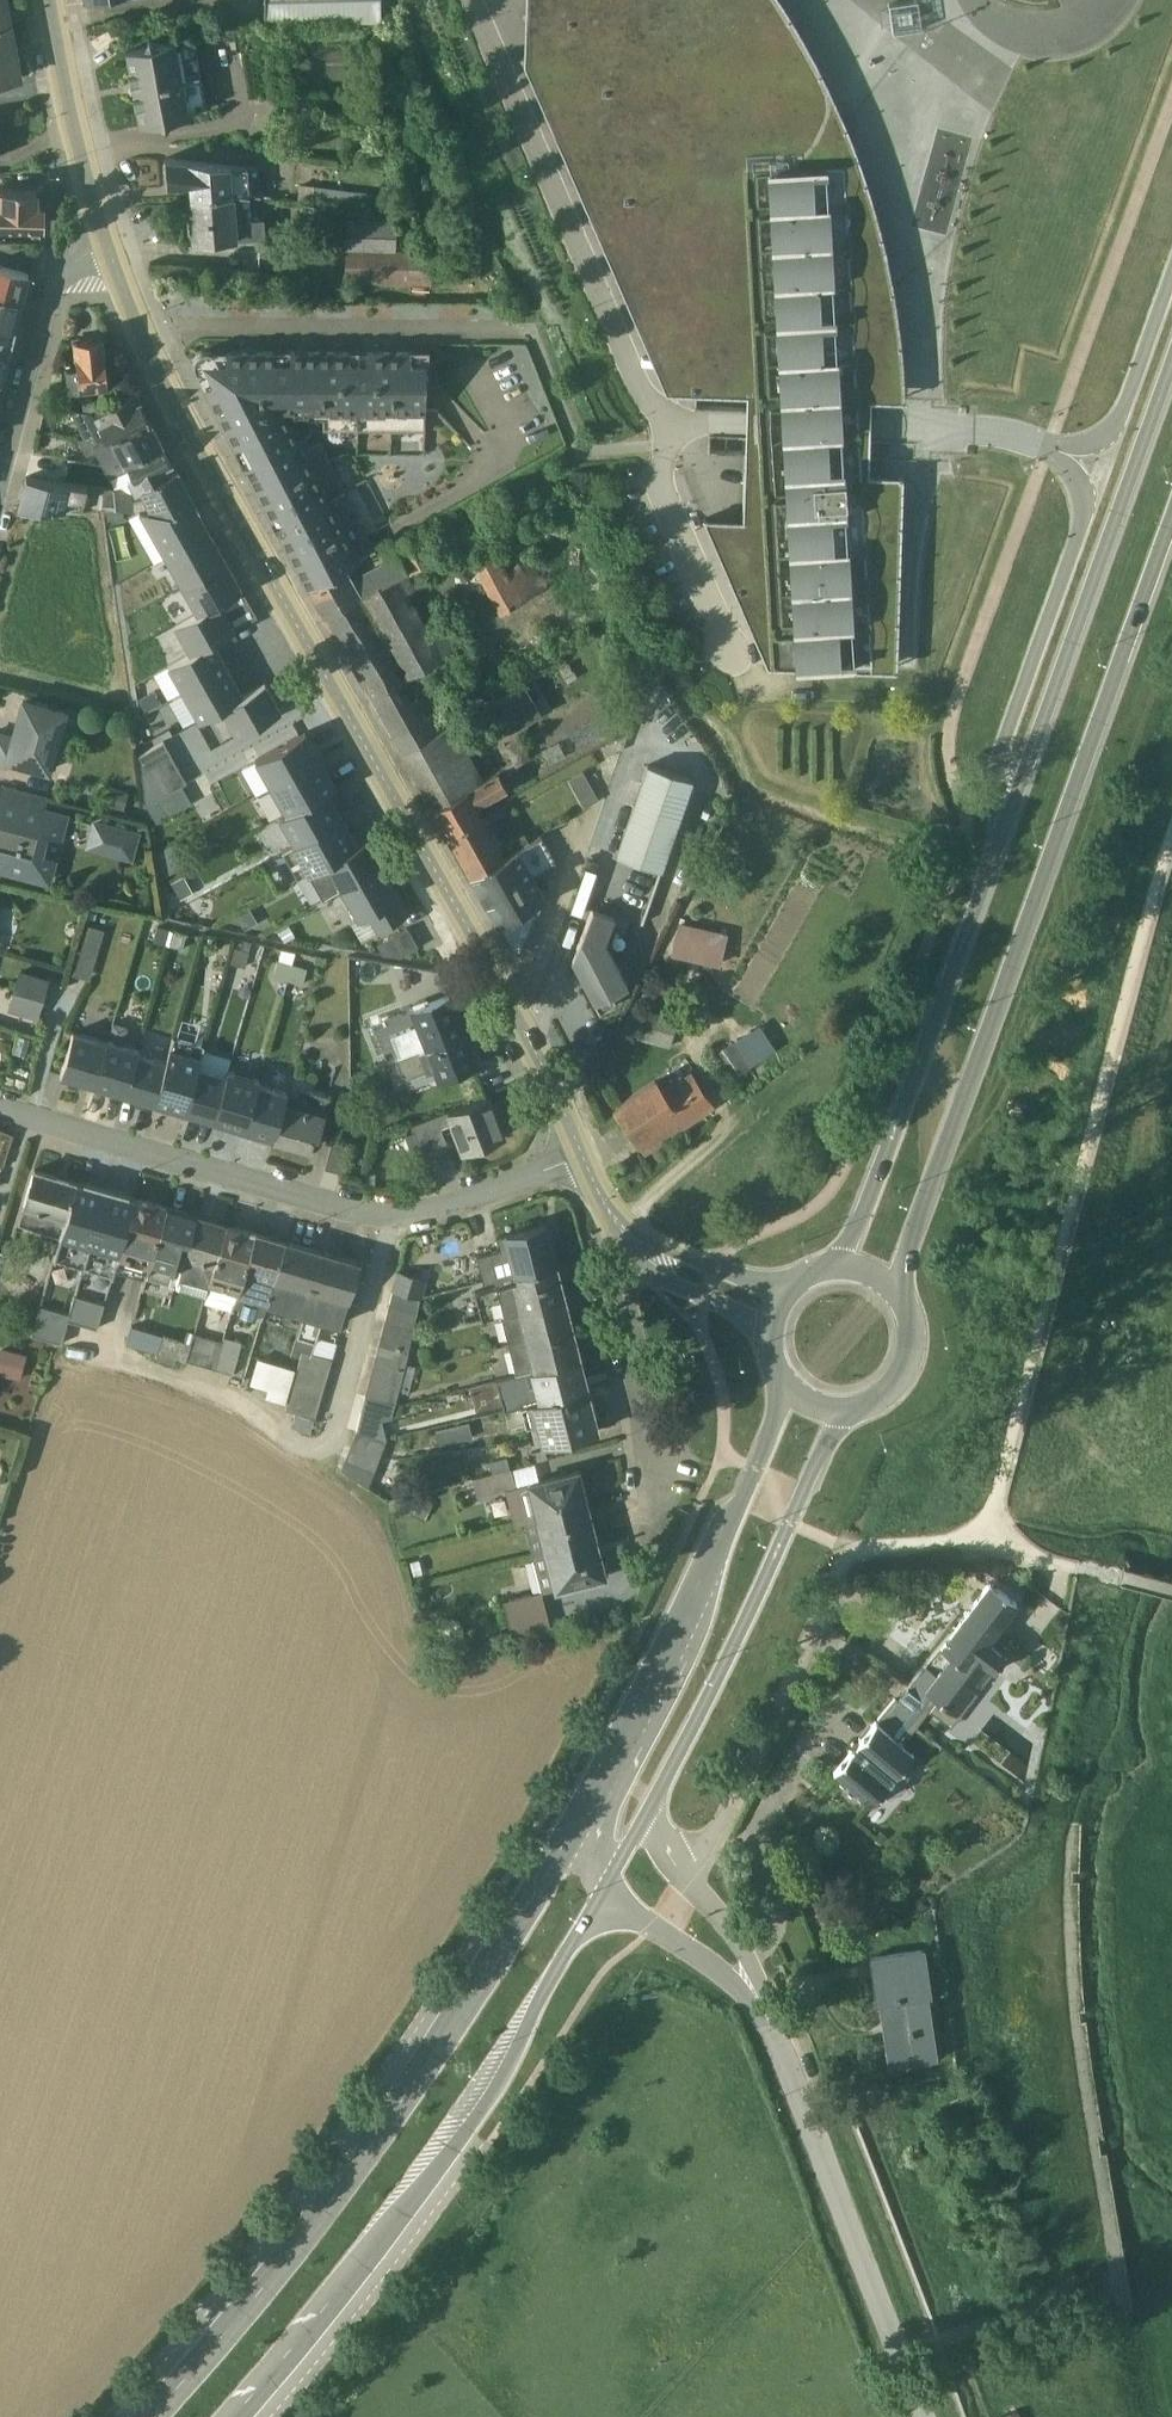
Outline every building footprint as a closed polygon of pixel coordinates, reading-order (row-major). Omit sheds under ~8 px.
[(263,19),(379,15),(378,0),(263,0),(263,19)] [(902,392),(900,354),(896,318),(887,260),(877,218),(862,170),(850,135),(844,120),(814,54),(787,6),(782,0),(523,0),(521,57),(663,384),(693,385),(693,403),(743,404),(743,417),(743,430),(707,429),(706,447),(742,448),(740,511),(701,511),(764,657),(894,662),(900,468),(865,467),(866,444),(867,423),(867,404),(868,391),(902,392)] [(889,20),(889,26),(919,22),(916,0),(886,0),(886,3),(877,4),(878,13),(879,21),(889,20)] [(21,72),(8,15),(0,17),(0,75),(21,72)] [(187,106),(204,103),(204,101),(193,35),(193,34),(174,38),(174,35),(158,38),(147,31),(140,41),(122,44),(136,120),(153,117),(163,123),(170,113),(188,110),(187,106)] [(272,90),(275,109),(313,112),(313,93),(272,90)] [(187,178),(188,192),(240,188),(248,189),(260,190),(257,162),(163,151),(165,179),(187,178)] [(40,218),(40,198),(34,198),(34,182),(0,181),(0,218),(40,218)] [(240,188),(188,192),(191,234),(264,230),(262,211),(250,212),(248,189),(240,188)] [(429,269),(478,271),(480,226),(463,225),(462,243),(434,242),(433,247),(430,247),(430,244),(393,242),(394,212),(345,210),(342,274),(428,277),(429,269)] [(37,252),(37,233),(0,233),(0,253),(37,252)] [(19,294),(26,266),(0,259),(0,289),(19,294)] [(12,321),(19,294),(0,289),(0,317),(12,321)] [(5,347),(12,321),(0,317),(0,346),(5,347)] [(66,383),(108,378),(106,361),(103,362),(100,330),(71,333),(74,360),(64,361),(66,383)] [(289,344),(210,344),(208,343),(206,343),(204,343),(203,343),(200,343),(198,344),(196,345),(194,347),(192,349),(191,351),(191,354),(191,357),(191,358),(224,420),(269,396),(284,405),(284,403),(289,403),(289,344)] [(346,344),(289,344),(289,403),(294,403),(298,411),(322,411),(322,421),(346,421),(346,344)] [(380,345),(346,344),(346,421),(379,421),(380,345)] [(423,345),(380,345),(379,421),(422,421),(423,345)] [(105,434),(147,413),(133,386),(104,400),(93,406),(80,403),(68,401),(81,431),(88,431),(90,435),(102,429),(105,434)] [(93,406),(104,400),(103,390),(79,391),(80,403),(93,406)] [(269,396),(224,420),(254,478),(322,443),(318,434),(309,439),(302,426),(300,427),(292,414),(288,416),(283,407),(284,405),(269,396)] [(123,457),(160,438),(159,435),(159,432),(155,424),(152,423),(147,413),(105,434),(102,429),(90,435),(88,431),(81,431),(74,430),(83,448),(92,444),(100,457),(123,457)] [(108,471),(113,482),(132,485),(173,463),(160,438),(123,457),(100,457),(72,452),(69,467),(97,471),(108,471)] [(322,443),(254,478),(277,523),(345,488),(322,443)] [(135,501),(195,502),(175,462),(173,463),(132,485),(113,482),(114,500),(135,501)] [(16,498),(99,500),(102,480),(24,468),(16,498)] [(305,579),(372,540),(367,530),(345,488),(277,523),(299,566),(305,579)] [(162,549),(208,524),(205,519),(195,502),(135,501),(137,504),(127,509),(152,555),(162,549)] [(179,579),(224,554),(208,524),(162,549),(179,579)] [(388,531),(372,540),(305,579),(321,607),(404,559),(390,534),(388,531)] [(497,541),(495,541),(491,533),(467,546),(497,606),(546,578),(521,531),(503,541),(502,540),(498,542),(497,541)] [(193,605),(236,584),(240,582),(234,571),(224,554),(179,579),(193,605)] [(321,607),(398,744),(437,723),(428,706),(450,694),(429,655),(464,635),(453,616),(431,628),(405,582),(426,570),(418,557),(407,564),(404,559),(321,607)] [(236,584),(193,605),(172,617),(188,647),(211,633),(255,609),(240,582),(236,584)] [(181,686),(226,660),(211,633),(188,647),(166,659),(181,686)] [(196,712),(217,700),(241,686),(226,660),(181,686),(196,712)] [(549,702),(549,701),(533,671),(479,699),(496,729),(549,702)] [(241,686),(217,700),(234,728),(280,701),(263,673),(241,686)] [(50,758),(53,759),(57,743),(54,742),(65,704),(21,692),(11,727),(0,724),(0,755),(5,757),(6,754),(48,765),(50,758)] [(398,744),(429,799),(482,771),(451,715),(437,723),(398,744)] [(268,779),(319,750),(304,723),(252,752),(268,779)] [(429,799),(444,826),(480,805),(476,797),(505,781),(510,777),(511,779),(514,777),(508,765),(516,760),(514,758),(528,750),(516,730),(503,737),(512,753),(482,771),(429,799)] [(137,746),(139,763),(169,747),(161,732),(137,746)] [(556,734),(540,743),(546,756),(563,748),(556,734)] [(138,764),(143,798),(185,774),(169,747),(138,764)] [(283,807),(327,782),(335,778),(319,750),(268,779),(283,807)] [(613,849),(659,864),(690,774),(645,758),(613,849)] [(596,791),(580,762),(565,771),(582,800),(596,791)] [(60,830),(67,804),(42,797),(44,787),(1,775),(0,778),(0,859),(49,872),(55,851),(40,847),(46,827),(60,830)] [(153,814),(189,794),(180,777),(143,798),(153,814)] [(104,796),(121,801),(126,784),(108,779),(104,796)] [(291,836),(341,809),(327,782),(283,807),(276,811),(291,836)] [(444,826),(467,866),(527,834),(523,825),(499,839),(480,805),(444,826)] [(305,864),(356,835),(341,809),(291,836),(279,843),(294,870),(305,864)] [(82,840),(130,852),(138,822),(90,810),(82,840)] [(467,866),(510,942),(518,946),(543,889),(531,868),(554,855),(539,827),(527,834),(467,866)] [(339,882),(380,858),(365,831),(356,835),(305,864),(321,892),(339,882)] [(163,867),(184,856),(172,835),(152,846),(163,867)] [(374,923),(406,905),(380,858),(339,882),(355,911),(365,906),(374,923)] [(179,891),(191,884),(181,867),(169,874),(179,891)] [(234,908),(242,921),(255,913),(248,900),(234,908)] [(597,1005),(614,996),(609,986),(626,977),(602,932),(612,909),(591,901),(575,941),(579,942),(581,946),(569,952),(597,1005)] [(668,947),(717,960),(725,926),(676,915),(668,947)] [(70,966),(86,971),(102,921),(85,916),(70,966)] [(151,933),(167,938),(172,923),(155,918),(151,933)] [(374,936),(379,944),(398,948),(416,938),(405,919),(374,936)] [(0,922),(0,942),(2,943),(8,925),(0,922)] [(172,923),(167,938),(181,942),(185,926),(172,923)] [(228,955),(242,960),(248,944),(247,944),(249,935),(241,932),(238,941),(233,939),(228,955)] [(271,968),(286,972),(291,957),(294,945),(279,941),(271,968)] [(291,957),(286,972),(300,976),(304,961),(291,957)] [(39,992),(44,972),(17,964),(11,983),(39,992)] [(653,984),(674,995),(680,983),(659,972),(653,984)] [(34,1010),(39,992),(11,983),(6,1002),(34,1010)] [(406,1046),(461,1025),(446,987),(408,1001),(413,1017),(398,1023),(406,1046)] [(638,1033),(667,1041),(676,1012),(647,1003),(638,1033)] [(123,1086),(136,1045),(137,1041),(121,1036),(127,1017),(113,1013),(107,1033),(94,1077),(123,1086)] [(731,1034),(747,1059),(773,1042),(757,1017),(731,1034)] [(59,1066),(94,1077),(107,1033),(73,1023),(59,1066)] [(435,1072),(473,1057),(461,1025),(406,1046),(394,1051),(401,1070),(430,1059),(435,1072)] [(182,1104),(197,1057),(202,1038),(173,1029),(165,1054),(153,1095),(182,1104)] [(728,1075),(746,1062),(729,1035),(711,1047),(728,1075)] [(153,1095),(165,1054),(136,1045),(123,1086),(153,1095)] [(212,1113),(226,1066),(197,1057),(182,1104),(212,1113)] [(241,1121),(255,1075),(256,1071),(227,1063),(226,1066),(212,1113),(241,1121)] [(653,1071),(613,1099),(615,1103),(612,1105),(621,1119),(624,1116),(642,1143),(709,1098),(686,1065),(661,1082),(653,1071)] [(272,1131),(285,1090),(286,1084),(255,1075),(241,1121),(272,1131)] [(272,1131),(307,1143),(312,1127),(316,1128),(327,1089),(298,1080),(294,1092),(285,1090),(272,1131)] [(460,1142),(501,1126),(486,1087),(410,1116),(418,1143),(444,1133),(438,1119),(447,1116),(460,1142)] [(323,1160),(342,1165),(349,1138),(331,1133),(323,1160)] [(17,1215),(58,1227),(73,1173),(33,1160),(17,1215)] [(73,1173),(58,1227),(52,1252),(82,1260),(104,1178),(82,1172),(81,1175),(73,1173)] [(127,1185),(104,1178),(82,1260),(111,1269),(112,1265),(133,1189),(126,1187),(127,1185)] [(133,1189),(112,1265),(143,1274),(145,1266),(163,1198),(133,1189)] [(194,1207),(163,1198),(145,1266),(166,1272),(172,1254),(180,1257),(194,1207)] [(224,1216),(194,1207),(180,1257),(175,1276),(204,1285),(224,1216)] [(224,1216),(204,1285),(203,1289),(232,1298),(254,1223),(255,1221),(242,1217),(241,1220),(236,1218),(224,1216)] [(492,1272),(553,1257),(543,1216),(494,1228),(497,1241),(474,1247),(481,1275),(492,1272)] [(254,1223),(232,1298),(238,1300),(236,1307),(252,1312),(254,1305),(261,1307),(264,1297),(282,1232),(254,1223)] [(282,1232),(264,1297),(300,1308),(294,1327),(313,1333),(320,1310),(338,1315),(356,1254),(282,1232)] [(498,1307),(564,1292),(561,1280),(553,1257),(492,1272),(494,1278),(473,1283),(480,1312),(498,1307)] [(390,1282),(417,1291),(423,1272),(396,1264),(390,1282)] [(381,1320),(410,1328),(417,1291),(390,1282),(381,1320)] [(67,1305),(65,1311),(95,1319),(102,1295),(72,1287),(67,1305)] [(506,1337),(572,1322),(564,1292),(498,1307),(506,1337)] [(52,1331),(59,1333),(65,1311),(67,1305),(39,1298),(31,1325),(30,1326),(52,1331)] [(376,1336),(407,1344),(410,1328),(381,1320),(376,1336)] [(185,1353),(193,1326),(193,1325),(186,1322),(182,1333),(161,1327),(156,1345),(185,1353)] [(514,1366),(579,1350),(572,1322),(506,1337),(514,1366)] [(185,1353),(213,1362),(221,1334),(193,1326),(185,1353)] [(313,1333),(294,1327),(290,1340),(300,1343),(295,1361),(285,1395),(283,1402),(292,1404),(311,1410),(313,1410),(335,1336),(313,1333)] [(221,1334),(213,1362),(231,1367),(240,1335),(223,1329),(221,1334)] [(376,1336),(372,1353),(402,1360),(414,1358),(404,1355),(407,1344),(376,1336)] [(19,1372),(25,1346),(0,1340),(0,1367),(19,1372)] [(285,1395),(295,1361),(255,1349),(247,1375),(266,1381),(264,1389),(285,1395)] [(523,1398),(587,1381),(579,1350),(514,1366),(493,1372),(501,1403),(523,1398)] [(372,1353),(363,1388),(387,1394),(394,1396),(396,1385),(406,1387),(414,1358),(402,1360),(372,1353)] [(539,1439),(598,1424),(587,1381),(523,1398),(532,1434),(537,1433),(539,1439)] [(363,1388),(354,1423),(376,1432),(382,1412),(387,1394),(363,1388)] [(311,1410),(292,1404),(288,1418),(307,1424),(311,1410)] [(436,1437),(471,1430),(467,1414),(433,1422),(436,1437)] [(339,1461),(367,1480),(383,1434),(376,1432),(354,1423),(339,1461)] [(532,1454),(508,1460),(513,1477),(536,1470),(532,1454)] [(522,1514),(586,1495),(576,1458),(536,1470),(513,1477),(522,1514)] [(503,1480),(513,1477),(508,1460),(470,1469),(475,1487),(503,1480)] [(512,1516),(522,1514),(513,1477),(503,1480),(512,1516)] [(522,1514),(530,1546),(592,1530),(586,1495),(522,1514)] [(539,1583),(602,1567),(592,1530),(530,1546),(539,1583)] [(986,1633),(1015,1593),(987,1573),(951,1621),(950,1621),(904,1675),(908,1678),(906,1679),(905,1678),(896,1690),(897,1691),(896,1693),(892,1689),(875,1710),(877,1712),(876,1714),(899,1733),(925,1699),(949,1716),(974,1682),(972,1680),(976,1675),(979,1677),(1003,1645),(986,1633)] [(548,1617),(539,1583),(500,1592),(509,1627),(548,1617)] [(861,1788),(867,1794),(878,1782),(885,1788),(890,1783),(892,1783),(893,1783),(895,1782),(897,1782),(899,1780),(901,1779),(902,1776),(903,1774),(903,1771),(903,1769),(907,1764),(899,1757),(911,1743),(899,1733),(876,1714),(873,1712),(853,1736),(850,1734),(848,1737),(851,1739),(830,1762),(842,1772),(840,1775),(837,1772),(836,1773),(837,1775),(837,1777),(838,1778),(839,1781),(841,1783),(843,1785),(845,1787),(848,1788),(849,1789),(852,1790),(853,1790),(855,1790),(857,1790),(859,1789),(861,1788)] [(1005,1742),(999,1755),(1021,1766),(1027,1753),(1005,1742)] [(886,2054),(935,2046),(926,1986),(929,1986),(922,1939),(868,1947),(875,1992),(881,1992),(884,2019),(881,2019),(886,2054)] [(994,2409),(997,2416),(1020,2416),(1016,2402),(994,2409)]
